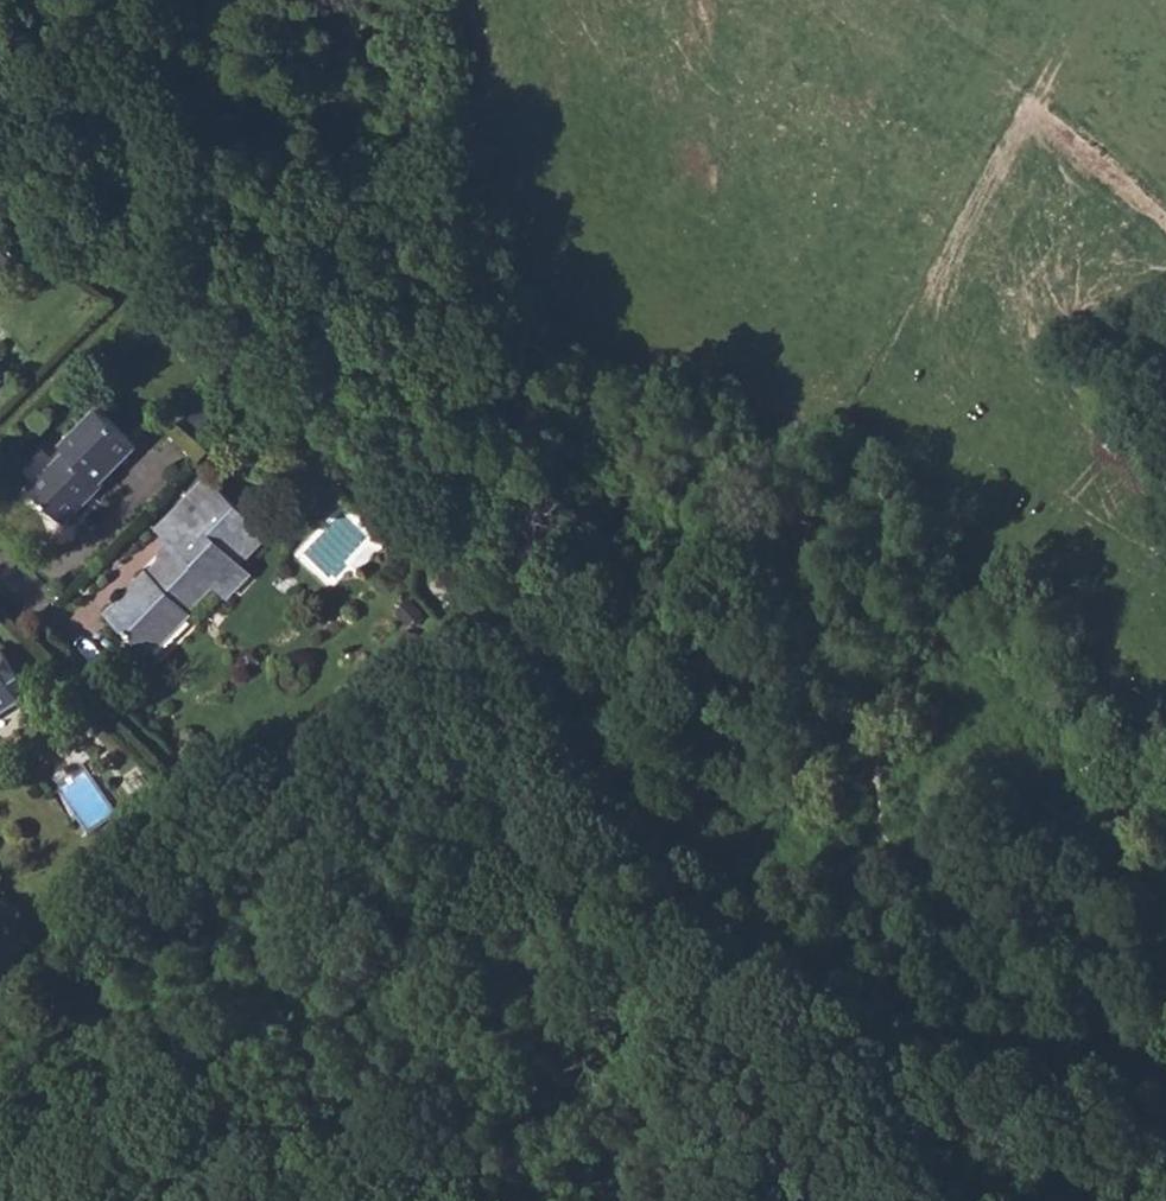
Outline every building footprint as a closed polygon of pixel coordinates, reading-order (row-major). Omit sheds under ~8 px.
[(32,488),(69,524),(106,486),(104,483),(139,447),(100,409),(64,445),(69,450),(32,488)] [(220,488),(208,477),(156,530),(168,542),(220,488)] [(189,609),(213,585),(226,597),(251,572),(242,563),(268,536),(220,488),(168,542),(157,553),(162,559),(107,615),(148,655),(190,611),(189,609)] [(226,597),(213,585),(189,609),(190,611),(201,622),(226,597)] [(24,684),(6,652),(0,656),(0,721),(24,706),(14,691),(24,684)]
